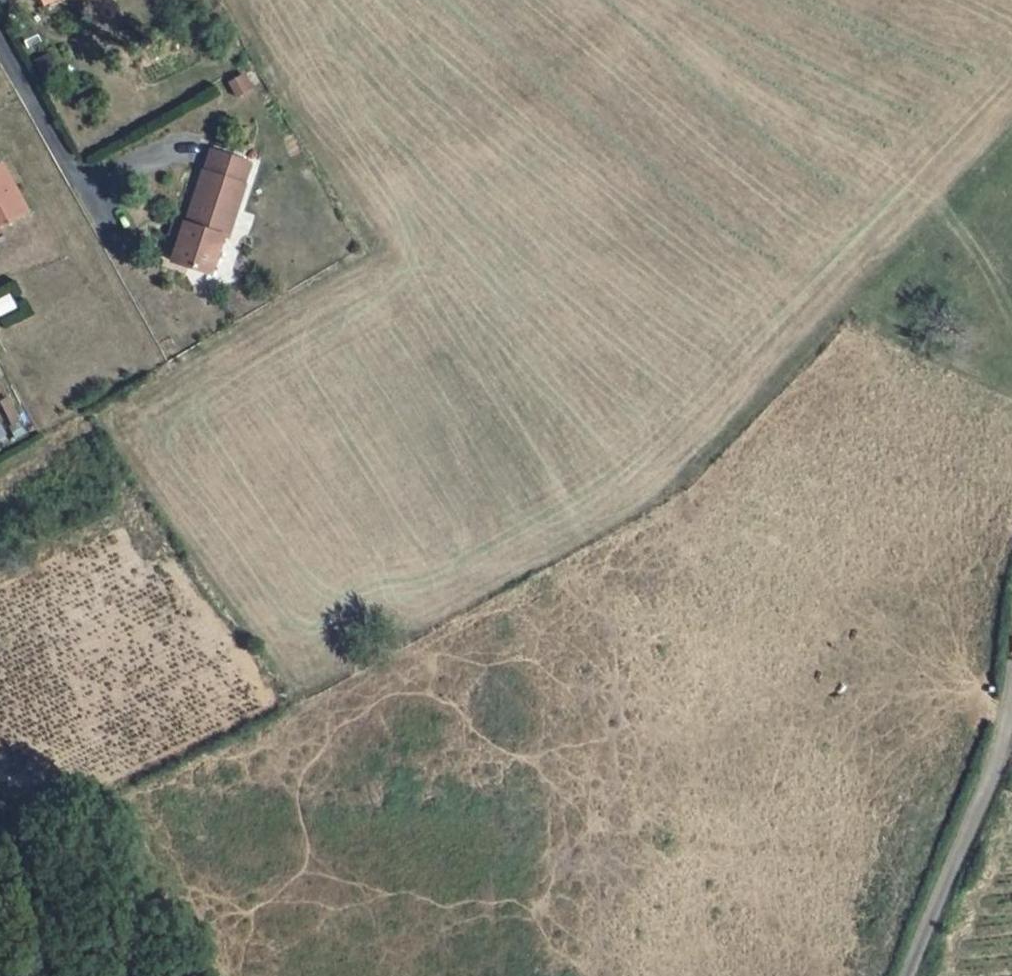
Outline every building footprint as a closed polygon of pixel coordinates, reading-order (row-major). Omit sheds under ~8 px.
[(178,205),(218,218),(241,142),(202,130),(178,205)] [(16,192),(0,163),(0,201),(16,192)]
